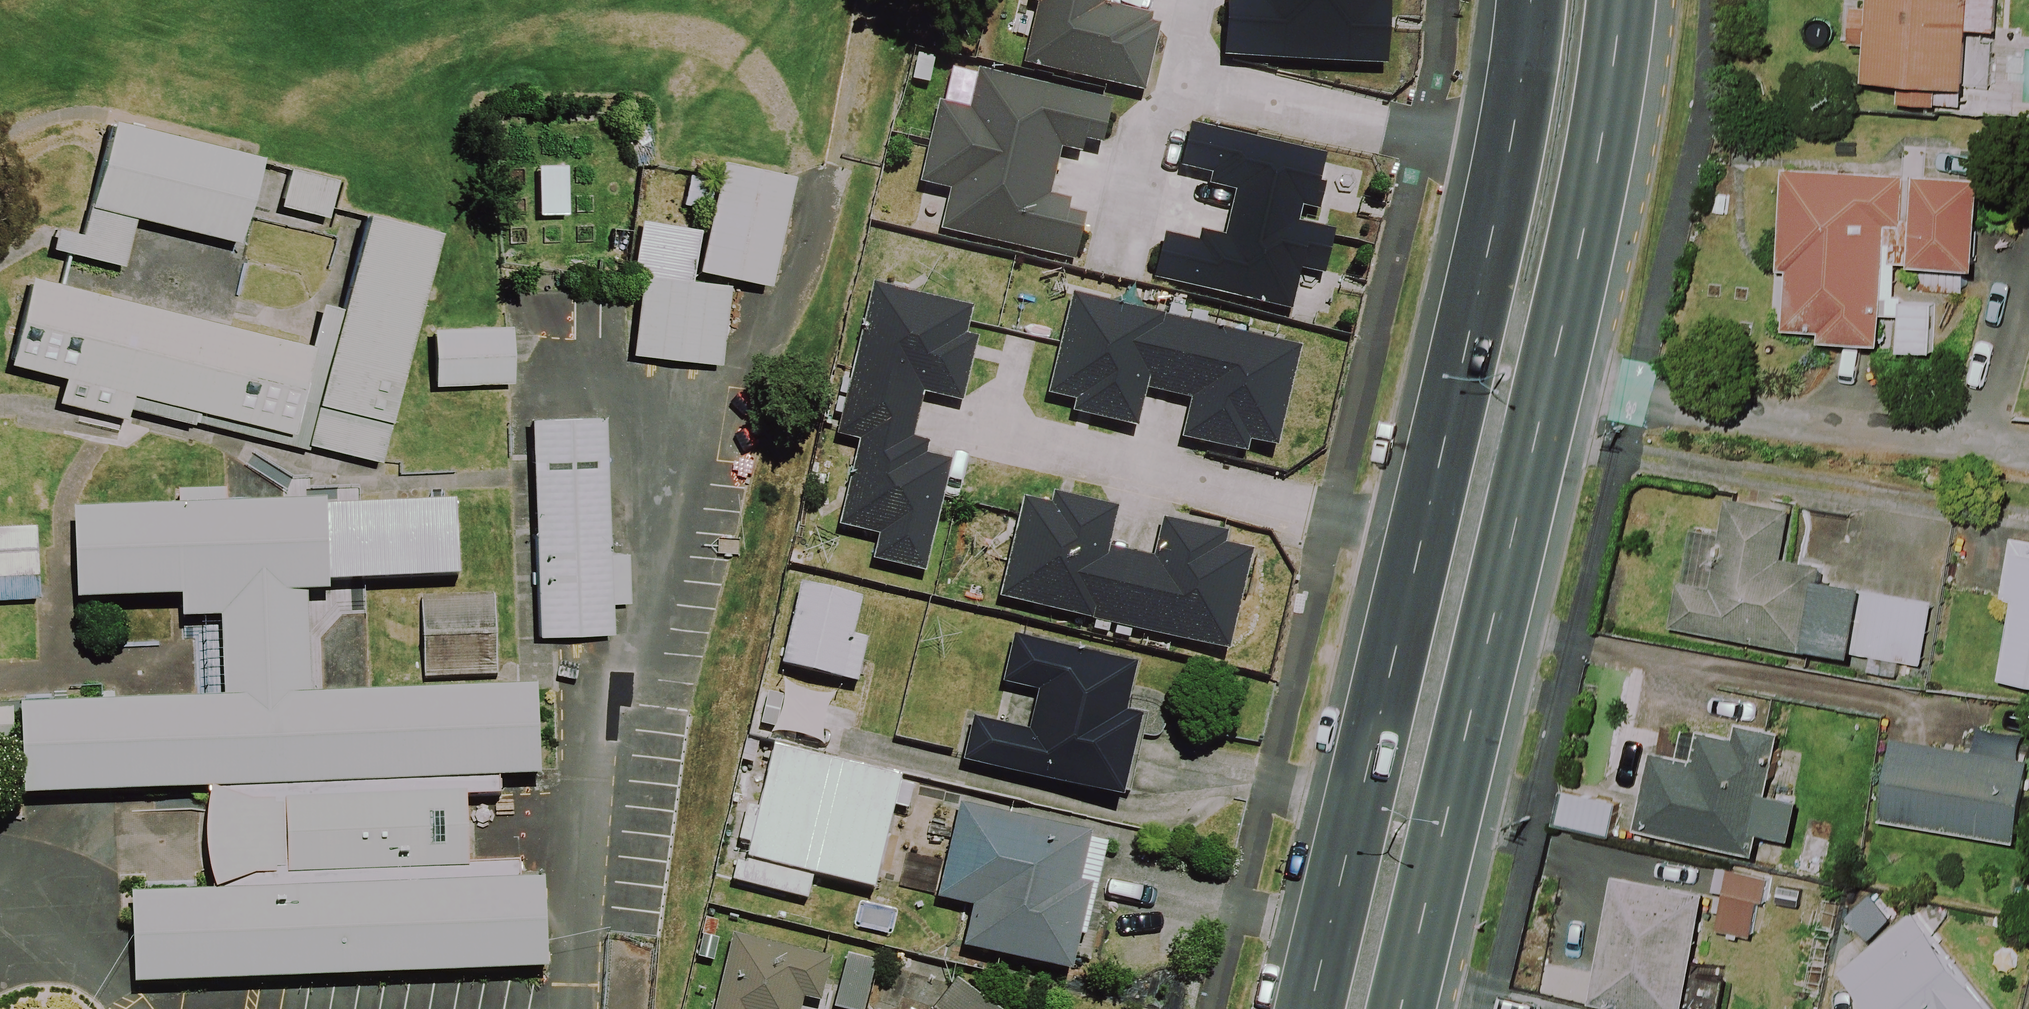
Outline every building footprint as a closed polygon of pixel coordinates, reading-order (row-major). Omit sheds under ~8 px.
[(1141,101),(1158,34),(1148,32),(1150,23),(1103,12),(1106,0),(1028,0),(1026,11),(1035,13),(1021,73),(1141,101)] [(1380,71),(1384,6),(1377,5),(1378,0),(1222,0),(1218,61),(1380,71)] [(1995,0),(1848,0),(1845,43),(1866,44),(1863,85),(1988,94),(1990,65),(1965,63),(1967,32),(1993,34),(1995,0)] [(1105,142),(1115,98),(981,67),(972,106),(942,98),(922,180),(953,187),(942,229),(1078,261),(1089,212),(1072,208),(1074,197),(1053,192),(1064,147),(1085,152),(1088,138),(1105,142)] [(1167,230),(1156,278),(1294,310),(1304,268),(1327,274),(1338,227),(1301,219),(1304,206),(1321,210),(1328,181),(1323,180),(1330,152),(1193,121),(1183,165),(1214,172),(1211,183),(1237,189),(1227,233),(1203,227),(1200,238),(1167,230)] [(271,169),(116,131),(96,210),(251,249),(271,169)] [(356,175),(308,163),(297,206),(345,218),(356,175)] [(774,291),(802,181),(735,164),(707,275),(774,291)] [(1878,349),(1880,318),(1900,319),(1898,357),(1930,359),(1935,270),(1961,271),(1974,272),(1978,184),(1787,174),(1778,337),(1820,339),(1820,346),(1878,349)] [(381,458),(439,223),(368,206),(343,304),(309,441),(381,458)] [(313,341),(33,271),(11,361),(64,374),(58,398),(127,415),(130,404),(307,448),(309,441),(343,304),(323,299),(313,341)] [(751,302),(654,278),(634,356),(731,381),(751,302)] [(965,400),(981,334),(970,332),(976,305),(877,281),(840,434),(861,440),(840,523),(881,533),(875,557),(927,570),(955,458),(930,452),(933,438),(916,434),(927,391),(965,400)] [(1184,436),(1250,452),(1253,439),(1280,446),(1305,347),(1076,291),(1051,392),(1078,399),(1075,410),(1141,426),(1151,387),(1194,397),(1184,436)] [(530,333),(446,335),(448,395),(532,393),(530,333)] [(0,420),(0,645),(50,644),(45,419),(0,420)] [(624,422),(543,423),(548,633),(629,632),(624,422)] [(1122,504),(1056,489),(1053,500),(1026,494),(1002,597),(1233,650),(1257,547),(1229,541),(1231,531),(1164,516),(1156,554),(1113,544),(1122,504)] [(1678,587),(1671,632),(1922,665),(1932,601),(1814,583),(1817,564),(1783,559),(1790,512),(1724,502),(1710,592),(1678,587)] [(83,514),(85,606),(467,598),(465,505),(83,514)] [(2009,543),(2000,601),(2014,604),(2001,681),(2028,686),(2028,546),(2009,543)] [(866,594),(802,580),(783,663),(860,680),(870,637),(857,634),(866,594)] [(510,610),(434,611),(435,676),(511,674),(510,610)] [(1141,661),(1016,633),(1006,681),(1041,689),(1032,729),(975,716),(966,758),(1128,794),(1147,714),(1130,710),(1141,661)] [(29,690),(32,803),(549,791),(546,679),(29,690)] [(1697,762),(1646,753),(1631,833),(1758,857),(1762,835),(1792,840),(1800,800),(1764,794),(1776,730),(1744,724),(1740,744),(1702,737),(1697,762)] [(2025,762),(1889,742),(1876,823),(2013,844),(2025,762)] [(916,783),(903,780),(904,774),(777,744),(762,806),(749,803),(741,838),(752,841),(747,861),(738,859),(734,879),(811,897),(817,872),(878,886),(897,805),(910,808),(916,783)] [(488,798),(299,802),(301,877),(490,873),(488,798)] [(1095,830),(962,800),(940,896),(975,904),(966,945),(1075,970),(1083,933),(1089,934),(1111,841),(1094,837),(1095,830)] [(1713,892),(1723,894),(1716,933),(1728,935),(1727,939),(1737,941),(1738,937),(1750,939),(1757,904),(1764,905),(1769,880),(1717,870),(1713,892)] [(148,886),(150,990),(569,981),(567,877),(148,886)] [(1607,878),(1587,1004),(1622,1008),(1718,1008),(1722,983),(1694,979),(1708,894),(1607,878)] [(1980,998),(1915,914),(1842,971),(1872,1008),(1989,1008),(1980,998)] [(835,955),(735,932),(717,1008),(804,1008),(807,996),(825,1000),(835,955)] [(849,952),(835,1006),(847,1008),(866,1008),(879,959),(849,952)] [(959,977),(937,1008),(1004,1008),(959,977)]
